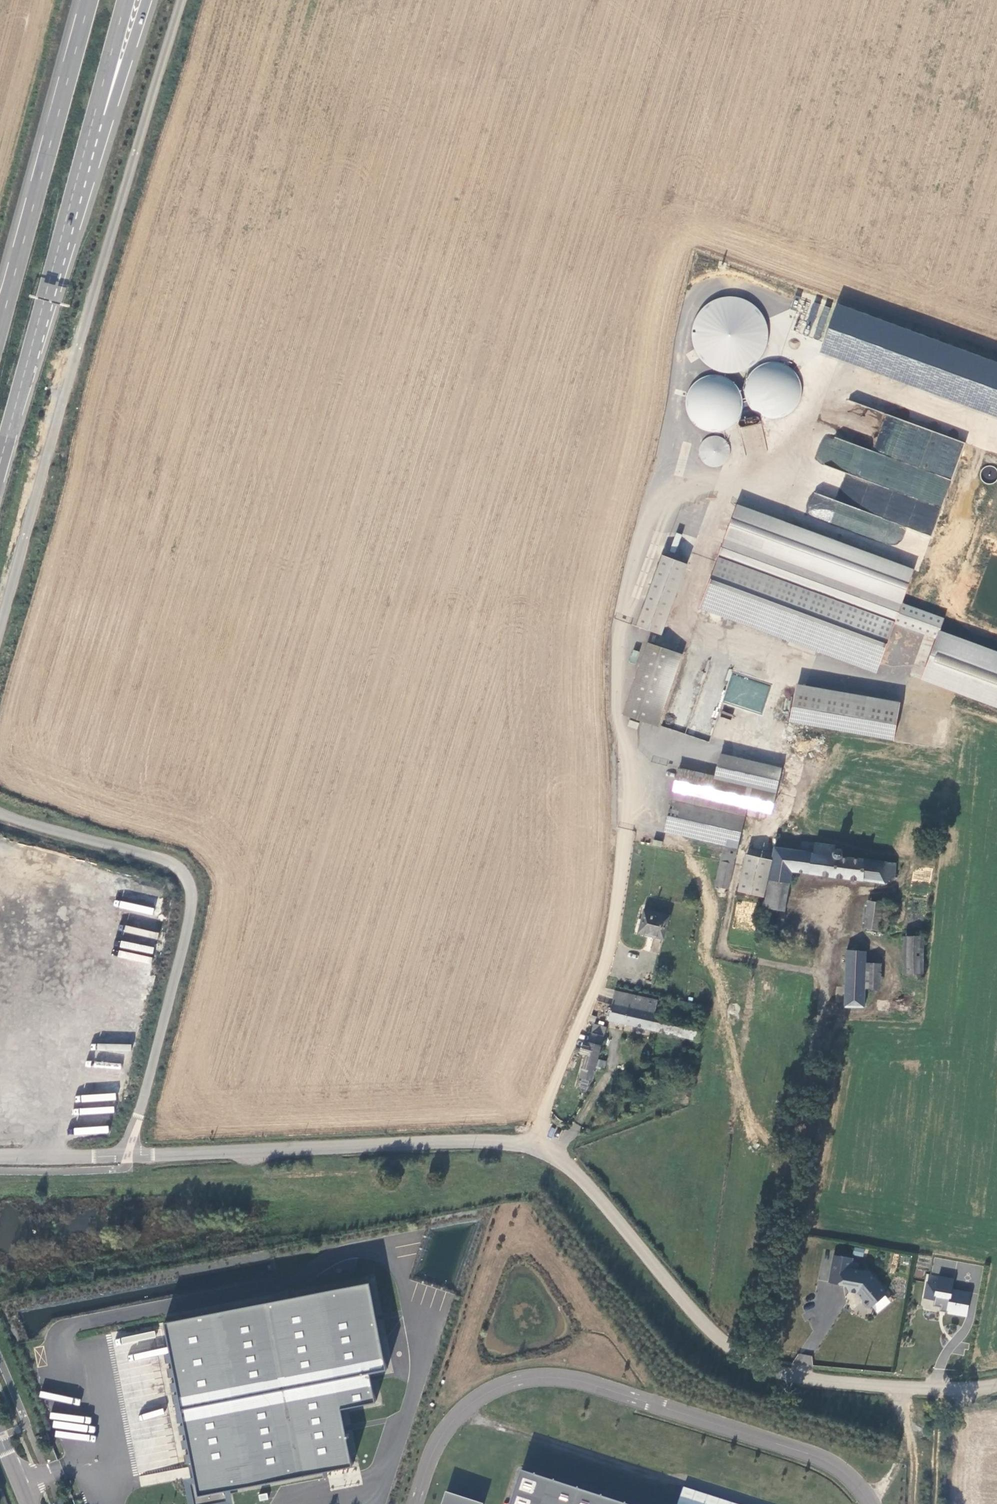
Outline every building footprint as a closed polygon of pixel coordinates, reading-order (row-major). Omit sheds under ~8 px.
[(834,305),(809,297),(797,332),(822,341),(818,353),(908,383),(904,395),(912,397),(908,410),(970,430),(965,443),(996,453),(996,360),(834,305)] [(701,357),(708,364),(716,369),(724,372),(734,373),(743,371),(751,367),(758,361),(764,354),(767,345),(769,336),(768,327),(764,318),(758,310),(751,304),(742,300),(732,298),(721,299),(712,303),(704,310),(698,318),(695,328),(694,338),(696,348),(701,357)] [(752,406),(758,413),(766,417),(774,418),(783,417),(791,413),(797,407),(801,399),(802,391),(801,383),(798,376),(793,371),(786,366),(779,364),(770,364),(761,367),(754,373),(749,380),(747,389),(748,398),(752,406)] [(686,411),(689,419),(694,425),(700,429),(708,432),(715,432),(723,431),(730,427),(735,422),(739,415),(741,408),(741,401),(740,394),(736,387),(731,382),(725,378),(716,376),(707,377),(699,380),(692,386),(687,393),(685,402),(686,411)] [(933,535),(963,440),(884,415),(873,449),(823,433),(813,464),(844,474),(844,475),(861,480),(854,501),(859,502),(858,506),(832,498),(836,487),(825,484),(822,493),(811,490),(803,516),(854,532),(860,512),(933,535)] [(699,454),(701,460),(705,464),(710,467),(715,468),(721,467),(725,463),(729,459),(730,453),(729,447),(726,442),(721,439),(715,437),(708,438),(703,442),(700,448),(699,454)] [(996,478),(995,465),(982,467),(984,479),(996,478)] [(895,606),(724,544),(701,609),(791,641),(818,651),(872,670),(895,606)] [(686,565),(661,556),(635,627),(660,636),(686,565)] [(936,632),(915,679),(996,710),(996,654),(936,632)] [(818,651),(791,641),(789,647),(815,657),(818,651)] [(648,643),(623,714),(651,724),(677,653),(648,643)] [(633,650),(631,661),(636,662),(639,651),(633,650)] [(722,701),(762,714),(770,685),(731,673),(722,701)] [(897,706),(793,686),(788,716),(891,735),(897,706)] [(720,755),(714,778),(713,781),(751,791),(746,808),(770,814),(780,770),(720,755)] [(678,769),(664,832),(726,847),(736,849),(746,808),(751,791),(713,781),(714,778),(678,769)] [(834,847),(800,843),(799,853),(774,849),(769,881),(789,885),(791,872),(883,883),(893,877),(894,864),(840,857),(841,856),(841,855),(841,854),(840,852),(840,851),(839,851),(838,850),(837,850),(836,850),(834,850),(834,851),(834,847)] [(736,849),(726,847),(722,863),(734,866),(736,849)] [(771,863),(746,857),(738,894),(762,900),(771,863)] [(734,866),(722,863),(715,888),(728,892),(734,866)] [(789,885),(769,881),(764,909),(784,913),(789,885)] [(894,917),(895,905),(868,901),(863,928),(877,931),(880,915),(894,917)] [(669,920),(643,913),(638,934),(663,942),(669,920)] [(922,976),(923,938),(903,937),(902,975),(922,976)] [(843,1008),(864,1009),(865,989),(865,963),(865,952),(845,952),(843,1008)] [(865,963),(865,989),(879,990),(879,964),(865,963)] [(615,992),(612,1004),(625,1007),(628,994),(615,992)] [(655,1001),(628,994),(625,1007),(612,1004),(608,1021),(649,1030),(655,1001)] [(649,1030),(695,1041),(699,1023),(692,1022),(662,1015),(664,1003),(655,1001),(649,1030)] [(604,1030),(591,1027),(589,1036),(601,1039),(604,1030)] [(579,1080),(590,1083),(592,1078),(601,1039),(589,1036),(579,1080)] [(604,1069),(606,1061),(598,1059),(596,1066),(604,1069)] [(835,1258),(833,1264),(843,1266),(844,1260),(835,1258)] [(843,1266),(833,1264),(829,1285),(847,1289),(847,1290),(849,1295),(857,1296),(862,1302),(862,1306),(866,1311),(870,1312),(887,1298),(870,1276),(858,1274),(851,1272),(853,1265),(853,1262),(844,1260),(843,1266)] [(859,1266),(853,1265),(851,1272),(858,1274),(859,1266)] [(934,1284),(924,1282),(922,1298),(933,1300),(932,1305),(937,1306),(936,1311),(966,1317),(970,1292),(950,1288),(952,1278),(935,1275),(934,1284)] [(368,1281),(160,1319),(197,1501),(354,1471),(342,1412),(378,1406),(372,1375),(390,1372),(368,1281)] [(521,1473),(511,1503),(618,1503),(521,1473)] [(446,1493),(442,1503),(479,1503),(446,1493)]
